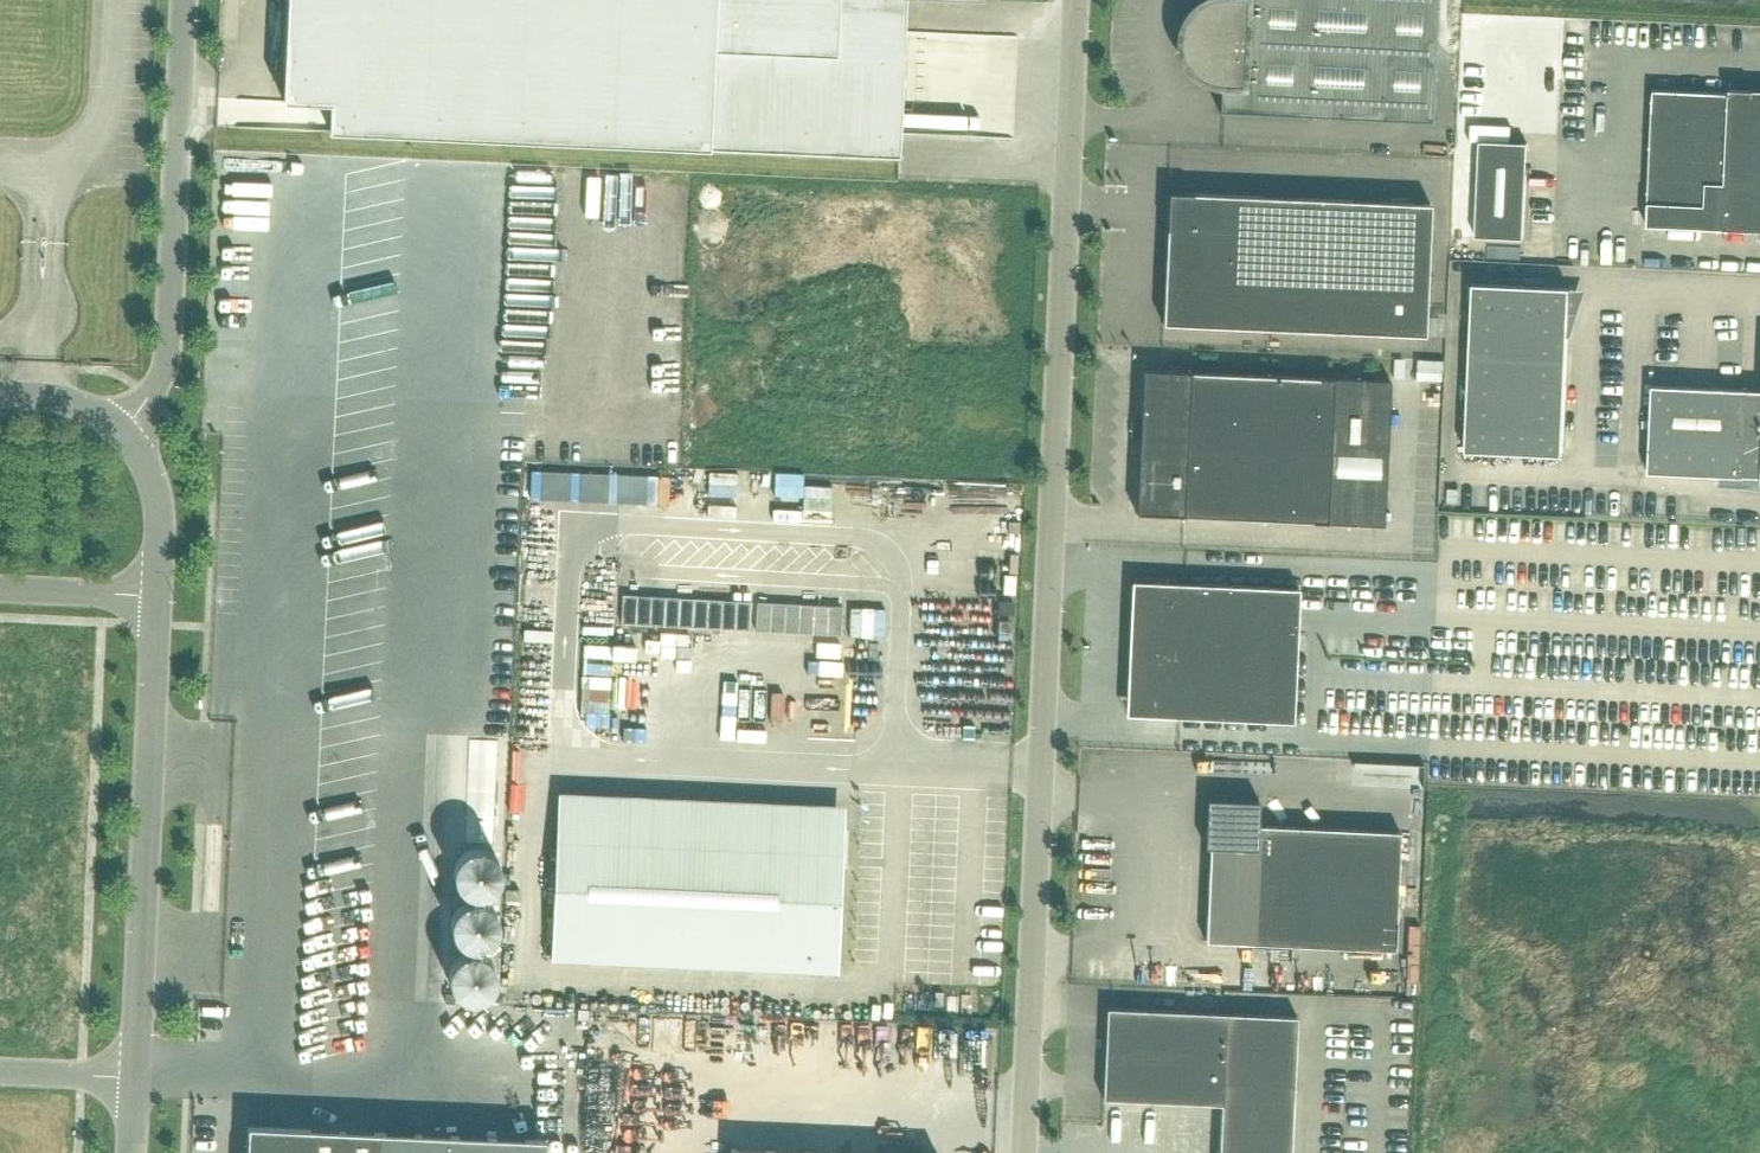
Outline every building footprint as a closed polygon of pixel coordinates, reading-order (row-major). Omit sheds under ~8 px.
[(282,101),(330,103),(328,131),(899,157),(906,0),(287,0),(282,101)] [(1179,52),(1180,56),(1181,60),(1183,64),(1185,67),(1188,70),(1191,73),(1194,76),(1197,78),(1200,81),(1204,82),(1208,84),(1212,85),(1216,86),(1220,86),(1219,113),(1432,122),(1437,0),(1205,0),(1201,2),(1198,4),(1194,6),(1191,9),(1189,12),(1186,15),(1184,18),(1182,21),(1180,25),(1179,29),(1178,33),(1178,37),(1177,40),(1177,44),(1178,48),(1179,52)] [(1729,94),(1653,90),(1647,227),(1759,231),(1759,95),(1753,95),(1753,91),(1729,90),(1729,94)] [(1523,239),(1527,144),(1479,141),(1475,237),(1523,239)] [(1424,335),(1430,204),(1168,192),(1162,324),(1424,335)] [(1553,240),(1553,218),(1525,218),(1525,241),(1553,240)] [(1569,288),(1472,284),(1465,451),(1562,456),(1569,288)] [(1142,370),(1136,514),(1184,516),(1383,525),(1390,381),(1142,370)] [(1652,386),(1648,473),(1759,477),(1759,391),(1652,386)] [(761,494),(773,494),(774,472),(762,472),(761,494)] [(1178,717),(1292,722),(1298,588),(1175,583),(1176,578),(1133,576),(1130,649),(1153,650),(1150,716),(1178,717)] [(1394,950),(1399,832),(1258,825),(1259,801),(1207,799),(1205,847),(1209,847),(1205,941),(1394,950)] [(843,828),(557,815),(551,959),(837,972),(843,828)] [(454,868),(453,872),(454,877),(455,881),(457,886),(460,889),(464,892),(468,894),(473,896),(477,896),(482,896),(486,894),(490,892),(494,889),(497,886),(499,881),(500,877),(501,872),(500,868),(499,864),(497,860),(495,856),(491,853),(488,851),(484,850),(479,849),(475,849),(471,850),(467,851),(463,854),(460,856),(457,860),(455,864),(454,868)] [(452,920),(451,924),(452,929),(453,934),(455,938),(458,941),(462,944),(466,946),(470,948),(475,948),(479,948),(484,946),(488,944),(492,941),(495,938),(497,934),(498,929),(499,924),(498,920),(497,916),(495,912),(492,908),(489,906),(485,903),(481,902),(477,901),(473,901),(468,902),(464,903),(461,906),(457,909),(455,912),(453,916),(452,920)] [(449,972),(449,977),(449,981),(451,986),(453,990),(456,993),(459,996),(464,999),(468,1000),(473,1000),(477,1000),(482,998),(486,996),(489,993),(492,990),(494,986),(496,981),(496,977),(496,972),(494,968),(492,963),(489,960),(486,957),(482,955),(477,953),(473,953),(468,953),(463,955),(459,957),(456,960),(453,963),(451,968),(449,972)] [(1360,953),(1360,986),(1397,986),(1398,954),(1360,953)] [(1230,969),(1229,976),(1245,978),(1244,981),(1270,984),(1272,973),(1230,969)] [(1102,1099),(1221,1104),(1225,1013),(1106,1008),(1102,1099)] [(1221,1104),(1219,1152),(1290,1152),(1297,1017),(1225,1013),(1221,1104)] [(546,1138),(248,1125),(246,1152),(546,1152),(546,1138)]
